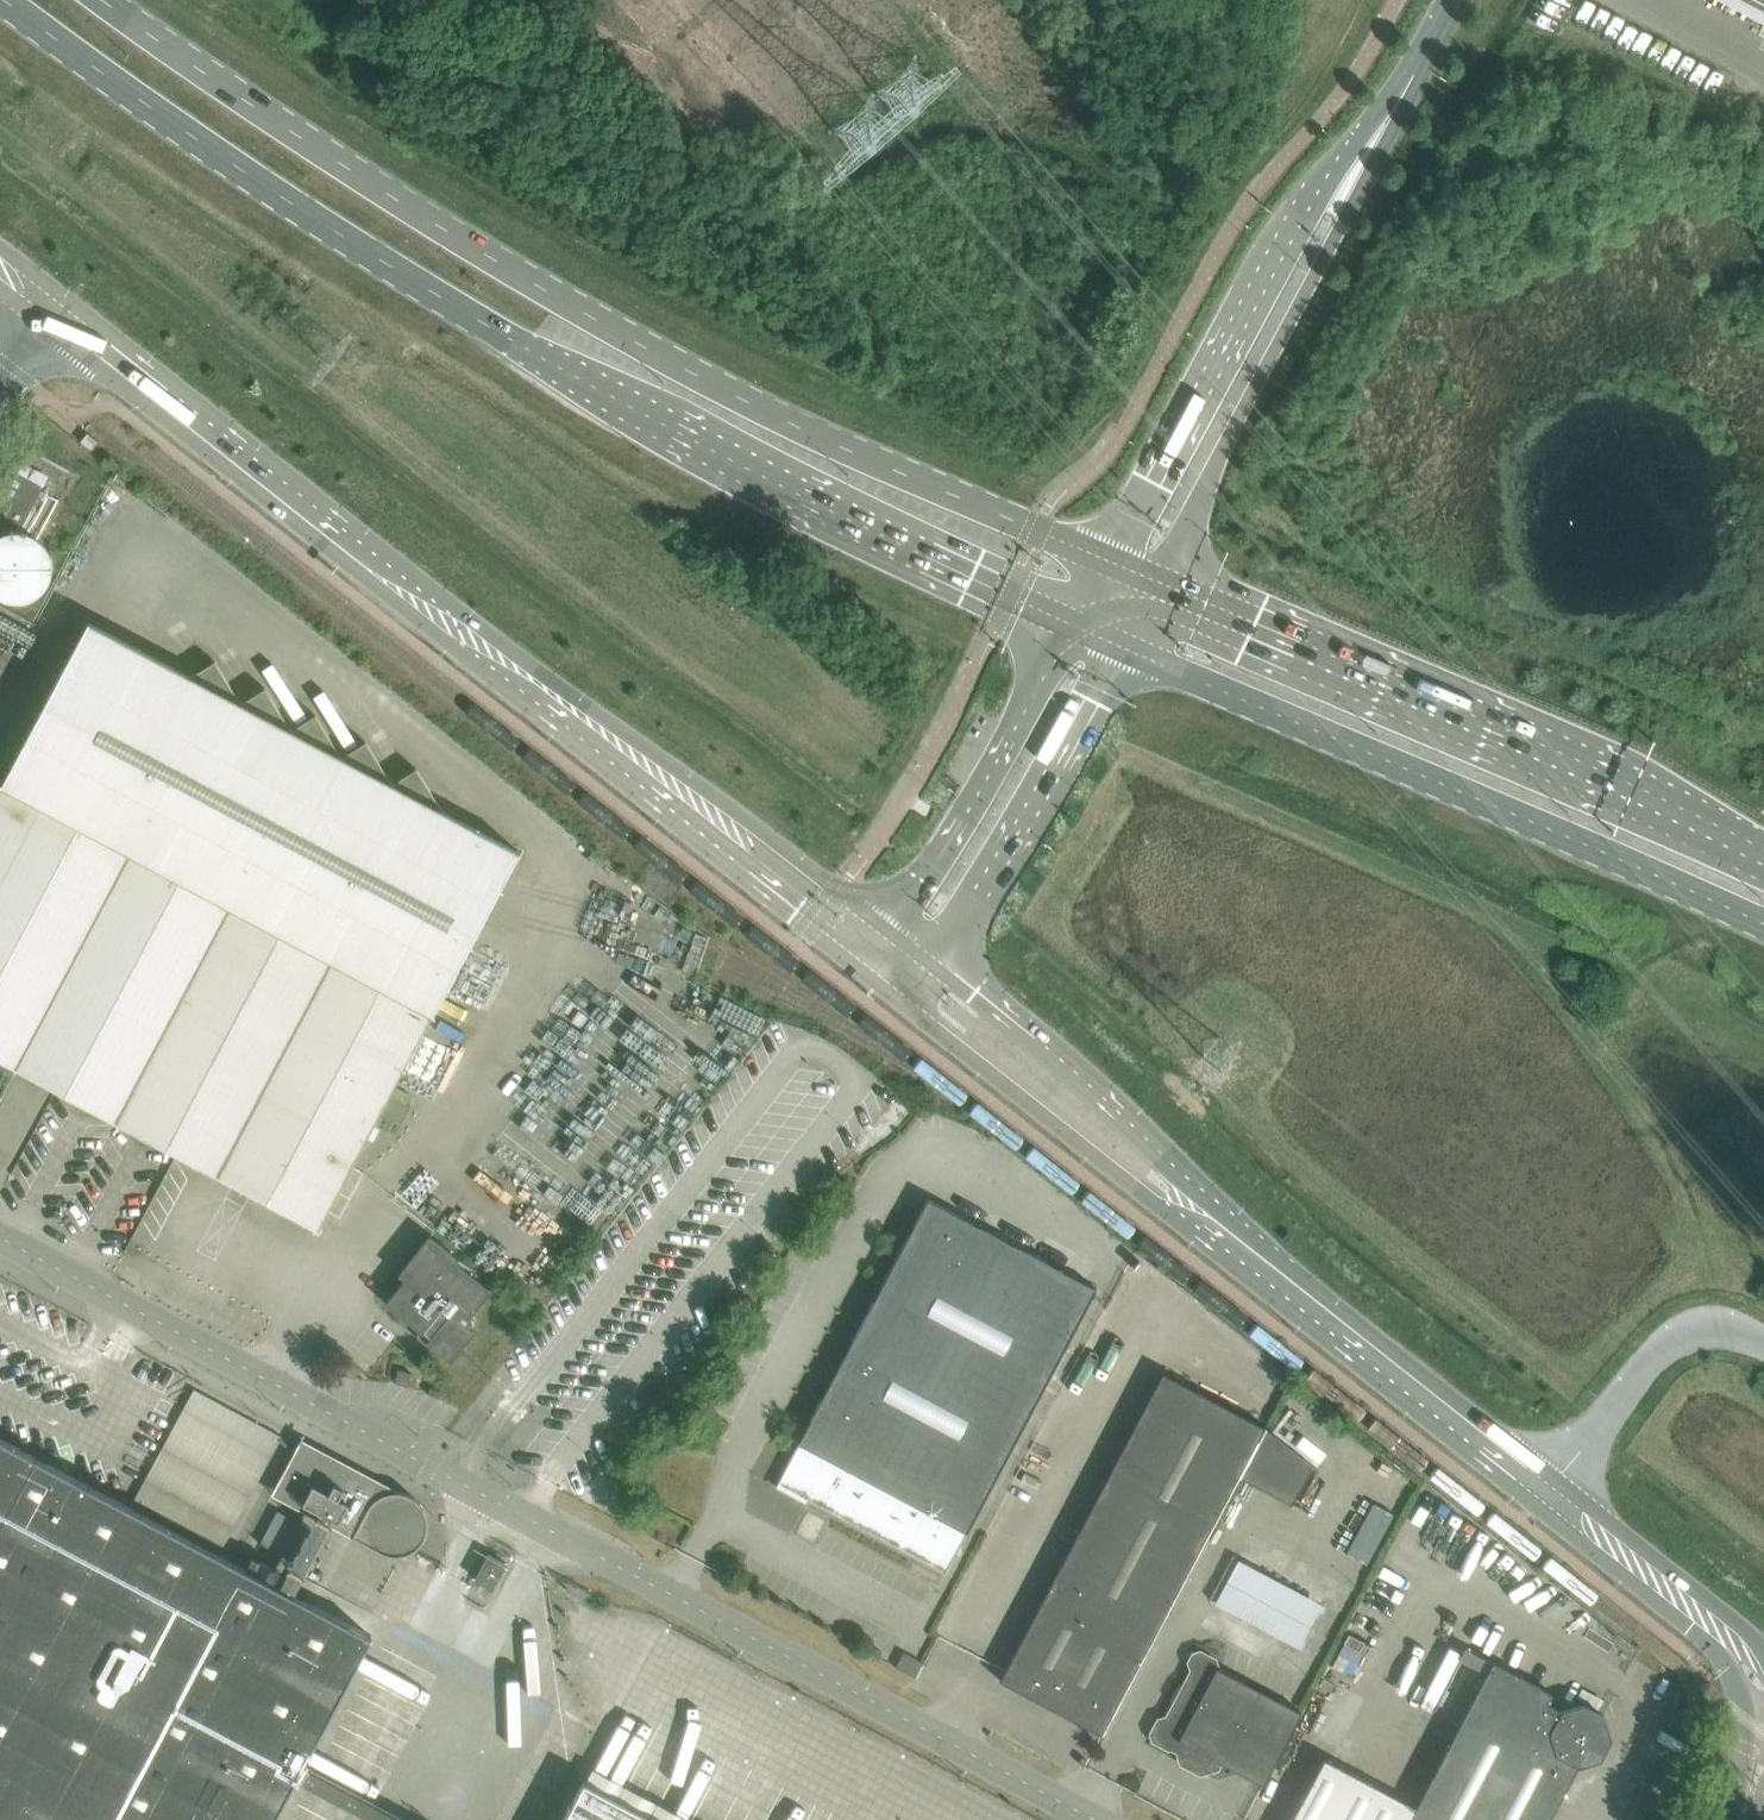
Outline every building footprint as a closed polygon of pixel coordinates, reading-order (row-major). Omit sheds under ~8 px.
[(1763,22),(1763,0),(1722,0),(1763,22)] [(85,435),(82,439),(80,441),(91,450),(98,441),(87,432),(85,435)] [(8,468),(7,468),(0,482),(0,497),(11,503),(4,515),(22,524),(43,487),(8,468)] [(46,530),(0,529),(0,595),(44,597),(46,530)] [(317,1229),(432,1014),(434,1015),(434,1014),(432,1013),(518,852),(443,812),(416,769),(391,784),(365,742),(341,757),(315,715),(291,730),(265,688),(240,703),(214,661),(190,676),(88,622),(2,783),(0,782),(0,1060),(317,1229)] [(808,1499),(944,1572),(1096,1288),(927,1199),(775,1487),(806,1503),(808,1499)] [(490,1290),(490,1289),(455,1262),(458,1258),(429,1235),(398,1274),(404,1279),(385,1303),(422,1332),(424,1330),(431,1336),(426,1342),(451,1361),(475,1330),(471,1328),(473,1325),(473,1326),(474,1324),(475,1322),(475,1320),(475,1318),(474,1316),(473,1314),(472,1312),(490,1290)] [(398,1369),(394,1383),(408,1386),(411,1373),(398,1369)] [(1101,1734),(1240,1473),(1265,1427),(1162,1372),(999,1680),(1101,1734)] [(430,1388),(428,1394),(439,1398),(441,1392),(430,1388)] [(1312,1464),(1265,1427),(1240,1473),(1292,1501),(1312,1464)] [(332,1518),(319,1511),(279,1587),(272,1583),(279,1571),(252,1556),(245,1569),(128,1507),(0,1439),(0,1819),(273,1819),(371,1636),(292,1594),(332,1518)] [(355,1530),(352,1537),(381,1552),(383,1553),(386,1554),(389,1555),(392,1555),(395,1555),(398,1555),(400,1555),(403,1555),(406,1554),(408,1553),(412,1551),(413,1550),(416,1548),(420,1544),(422,1541),(424,1538),(425,1535),(426,1533),(426,1532),(427,1528),(427,1527),(427,1523),(427,1521),(427,1518),(426,1515),(425,1511),(423,1508),(421,1505),(419,1502),(416,1499),(415,1498),(413,1497),(412,1496),(408,1494),(404,1492),(402,1492),(397,1491),(393,1491),(326,1456),(325,1457),(338,1464),(334,1471),(333,1471),(332,1471),(330,1471),(329,1472),(328,1472),(327,1473),(326,1474),(326,1475),(326,1476),(326,1477),(326,1478),(326,1479),(327,1480),(328,1481),(329,1482),(325,1489),(310,1481),(306,1478),(305,1477),(303,1475),(301,1473),(299,1470),(298,1467),(297,1463),(297,1462),(296,1460),(296,1456),(296,1453),(297,1451),(297,1450),(291,1448),(271,1486),(319,1511),(332,1518),(355,1530)] [(488,1553),(475,1578),(491,1587),(505,1562),(488,1553)] [(1300,1645),(1323,1600),(1234,1555),(1211,1600),(1300,1645)] [(871,1646),(868,1652),(878,1658),(882,1652),(871,1646)] [(1577,1766),(1600,1759),(1611,1738),(1604,1715),(1583,1704),(1560,1711),(1545,1703),(1551,1693),(1465,1647),(1459,1659),(1486,1673),(1415,1807),(1324,1758),(1291,1819),(1548,1819),(1577,1766)] [(1157,1719),(1150,1732),(1150,1733),(1152,1740),(1168,1748),(1175,1746),(1179,1760),(1203,1772),(1217,1768),(1218,1768),(1221,1762),(1263,1784),(1301,1712),(1220,1670),(1217,1659),(1202,1650),(1194,1654),(1189,1663),(1191,1670),(1166,1718),(1157,1719)] [(903,1652),(895,1667),(914,1677),(915,1676),(922,1662),(903,1652)] [(583,1781),(562,1819),(656,1819),(583,1781)]
